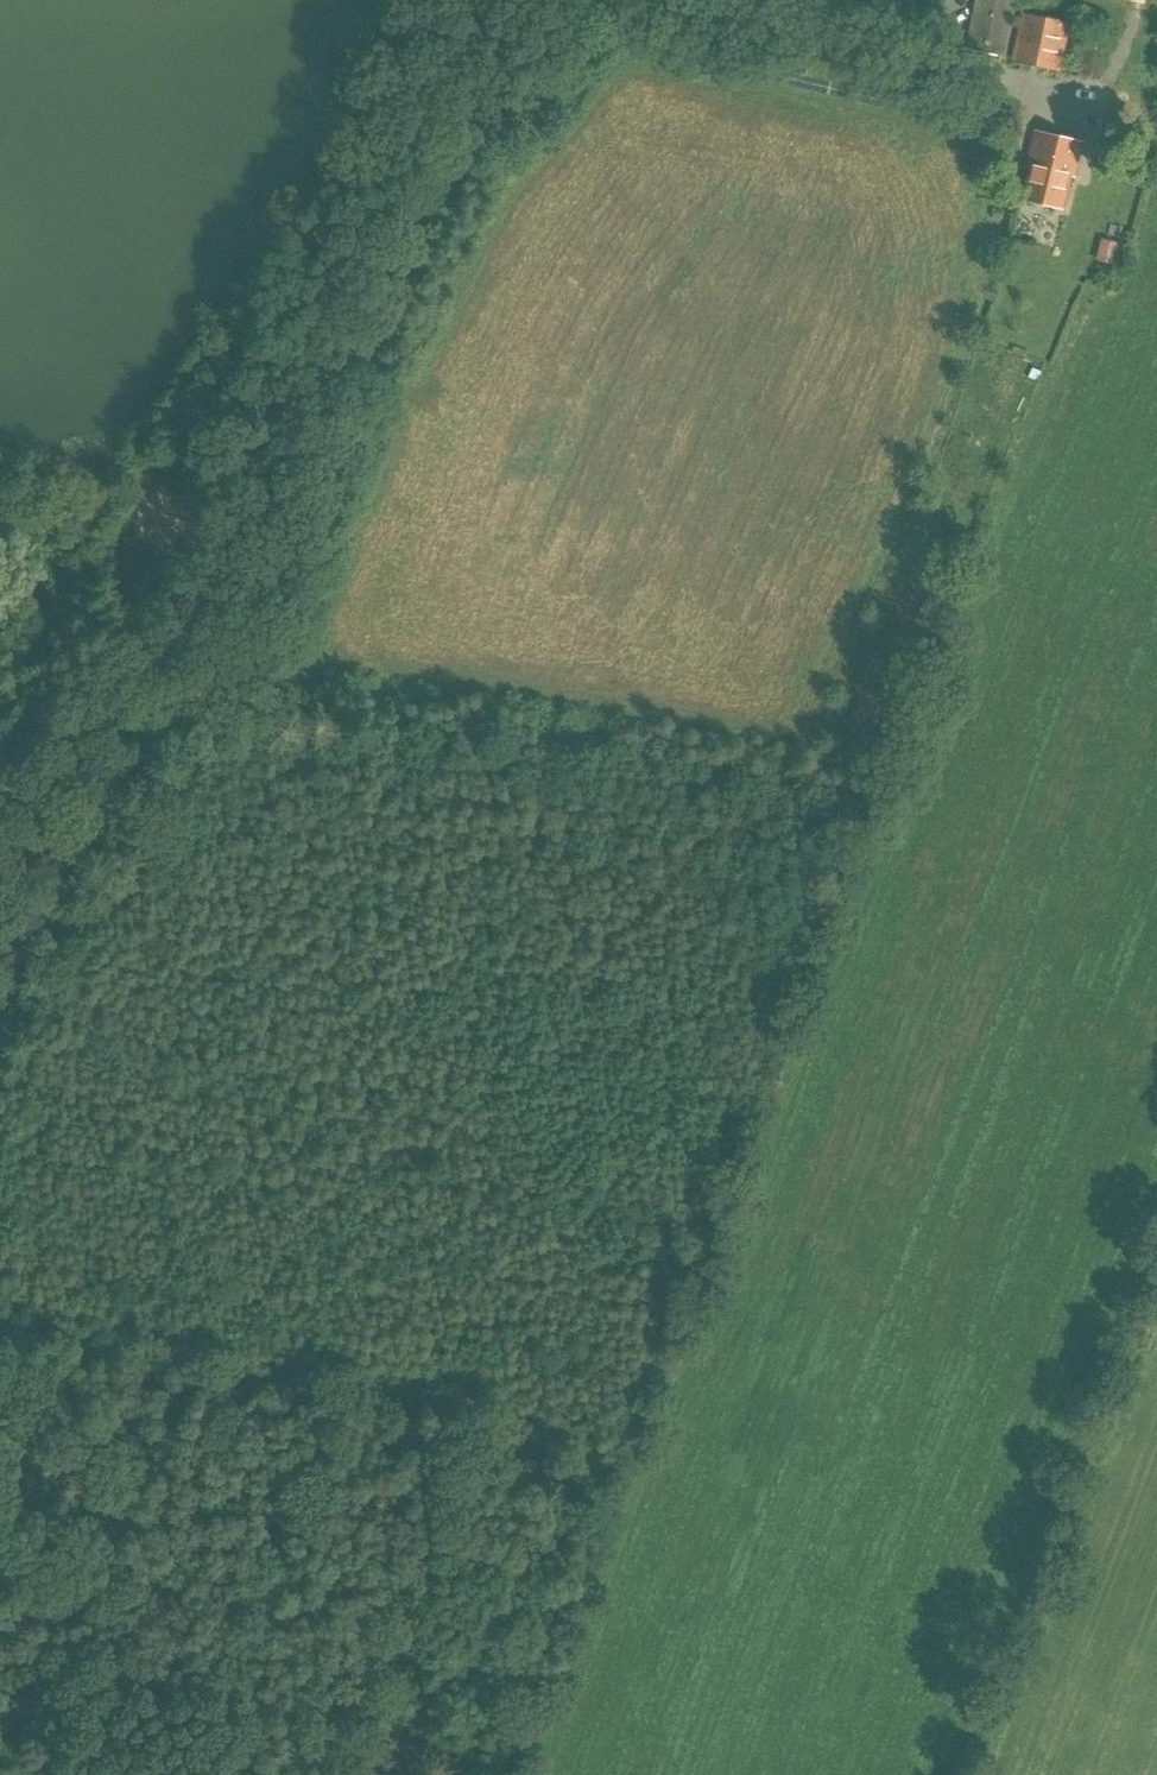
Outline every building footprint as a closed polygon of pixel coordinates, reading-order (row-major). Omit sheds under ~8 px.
[(1017,0),(975,0),(964,49),(1005,59),(1017,0)] [(1063,25),(1018,16),(1009,58),(1055,69),(1063,25)] [(1031,166),(1023,199),(1062,209),(1070,175),(1074,176),(1082,143),(1034,132),(1026,165),(1031,166)] [(1129,246),(1107,241),(1102,264),(1124,269),(1129,246)]
